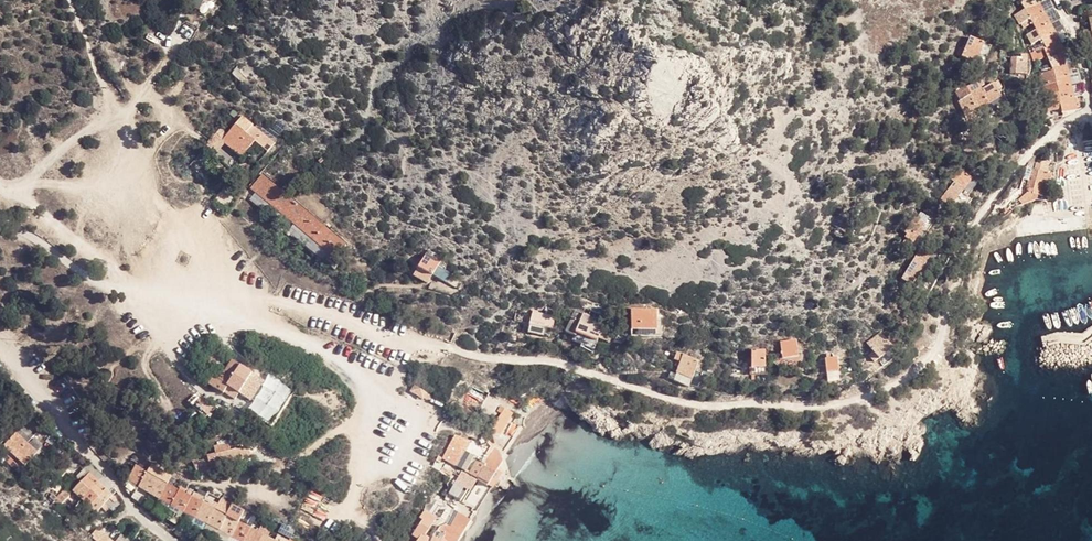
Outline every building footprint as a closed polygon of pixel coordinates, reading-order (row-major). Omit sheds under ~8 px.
[(1024,0),(1029,10),(1041,4),(1039,0),(1024,0)] [(1041,4),(1029,10),(1015,17),(1021,28),(1035,21),(1047,15),(1041,4)] [(1035,21),(1040,30),(1052,24),(1047,15),(1035,21)] [(1040,30),(1045,40),(1056,33),(1052,24),(1040,30)] [(1045,40),(1049,47),(1062,43),(1056,33),(1045,40)] [(970,38),(962,58),(977,63),(984,45),(970,38)] [(1049,47),(1051,57),(1064,54),(1062,43),(1049,47)] [(1051,57),(1050,57),(1053,71),(1067,68),(1064,54),(1051,57)] [(1023,67),(1015,66),(1013,77),(1022,77),(1023,67)] [(1053,71),(1055,80),(1069,76),(1067,68),(1053,71)] [(1043,87),(1056,84),(1055,80),(1053,71),(1040,74),(1043,87)] [(1069,76),(1055,80),(1056,84),(1057,89),(1071,86),(1069,76)] [(955,97),(959,104),(972,98),(983,92),(982,90),(986,88),(983,82),(967,90),(965,85),(956,89),(956,92),(954,93),(956,96),(955,97)] [(1001,83),(995,85),(999,92),(1004,90),(1001,83)] [(1043,87),(1045,97),(1058,93),(1057,89),(1056,84),(1043,87)] [(990,104),(1002,98),(999,92),(995,85),(983,92),(990,104)] [(1071,86),(1057,89),(1058,93),(1060,101),(1074,98),(1071,86)] [(972,98),(978,111),(990,104),(983,92),(972,98)] [(1046,101),(1048,112),(1063,111),(1060,101),(1058,93),(1045,97),(1046,101)] [(957,105),(963,118),(978,111),(972,98),(959,104),(957,105)] [(1064,113),(1078,111),(1074,98),(1060,101),(1063,111),(1064,113)] [(246,134),(254,125),(243,115),(235,124),(246,134)] [(226,134),(220,140),(224,143),(240,157),(255,140),(269,152),(276,144),(254,125),(246,134),(235,124),(226,134)] [(215,154),(224,143),(220,140),(226,134),(219,129),(205,145),(215,154)] [(947,178),(951,181),(960,170),(956,167),(947,178)] [(1026,188),(1032,190),(1034,183),(1038,171),(1032,169),(1030,175),(1026,188)] [(960,170),(951,181),(955,184),(964,191),(972,179),(960,170)] [(1046,186),(1049,175),(1041,172),(1038,171),(1034,183),(1046,186)] [(252,189),(262,197),(273,184),(263,176),(252,189)] [(1046,186),(1034,183),(1032,190),(1031,194),(1042,197),(1046,186)] [(262,197),(273,207),(285,194),(273,184),(262,197)] [(941,202),(952,209),(954,207),(964,191),(955,184),(941,202)] [(273,207),(284,216),(295,203),(285,194),(273,207)] [(284,216),(294,225),(305,212),(295,203),(284,216)] [(316,221),(305,212),(294,225),(305,234),(316,221)] [(857,228),(839,216),(833,225),(851,238),(857,228)] [(316,221),(305,234),(316,244),(326,230),(316,221)] [(922,225),(911,223),(907,241),(911,241),(910,246),(912,246),(912,249),(917,251),(922,225)] [(316,244),(326,252),(337,239),(326,230),(316,244)] [(337,239),(326,252),(336,261),(348,248),(337,239)] [(925,250),(908,285),(915,289),(926,271),(928,273),(936,257),(944,261),(947,254),(931,246),(928,252),(925,250)] [(425,252),(416,267),(431,276),(440,261),(425,252)] [(431,276),(416,267),(412,275),(426,284),(431,276)] [(447,283),(451,274),(438,269),(434,277),(447,283)] [(532,310),(529,323),(552,329),(555,316),(532,310)] [(656,331),(656,310),(630,310),(630,331),(656,331)] [(589,330),(583,327),(581,332),(576,330),(576,331),(572,342),(583,346),(589,330)] [(563,342),(571,344),(572,342),(576,331),(568,329),(563,342)] [(594,349),(598,338),(593,336),(595,332),(589,330),(583,346),(594,349)] [(876,365),(879,362),(892,351),(879,336),(866,346),(873,354),(869,357),(876,365)] [(609,341),(598,338),(594,349),(605,353),(609,341)] [(781,342),(783,359),(799,357),(798,340),(781,342)] [(583,346),(572,342),(571,344),(569,350),(581,353),(583,346)] [(591,357),(594,349),(583,346),(581,353),(591,357)] [(752,349),(751,367),(765,368),(766,350),(752,349)] [(225,358),(216,353),(207,365),(216,371),(225,358)] [(683,356),(676,375),(693,381),(699,362),(683,356)] [(827,375),(839,374),(838,360),(825,361),(827,375)] [(227,374),(234,379),(241,368),(234,364),(227,374)] [(253,377),(241,368),(234,379),(228,388),(229,389),(238,395),(241,396),(253,377)] [(234,379),(227,374),(221,383),(228,388),(234,379)] [(241,396),(252,404),(265,384),(253,377),(241,396)] [(234,400),(238,395),(229,389),(228,388),(221,383),(212,378),(207,386),(221,395),(223,393),(234,400)] [(211,405),(202,399),(196,408),(206,414),(211,405)] [(494,443),(514,414),(504,408),(503,408),(499,405),(496,411),(501,413),(487,436),(494,443)] [(14,434),(1,447),(22,467),(35,454),(14,434)] [(441,458),(453,466),(461,450),(465,452),(470,442),(454,437),(441,458)] [(207,458),(210,470),(250,460),(249,452),(244,448),(229,452),(227,444),(213,448),(215,456),(207,458)] [(474,479),(486,486),(495,470),(497,467),(502,461),(498,450),(493,446),(484,463),(474,479)] [(468,474),(474,479),(484,463),(477,460),(468,474)] [(486,486),(491,489),(500,475),(497,467),(495,470),(486,486)] [(127,482),(138,490),(147,476),(135,469),(127,482)] [(150,469),(147,476),(157,482),(158,483),(162,475),(150,469)] [(469,492),(475,482),(463,474),(456,484),(469,492)] [(79,485),(88,495),(98,485),(89,475),(79,485)] [(158,483),(166,488),(170,480),(162,475),(158,483)] [(147,476),(138,490),(149,497),(157,482),(147,476)] [(480,498),(486,486),(474,479),(475,482),(469,492),(480,498)] [(149,497),(157,502),(166,488),(158,483),(157,482),(149,497)] [(450,495),(462,504),(469,492),(456,484),(450,495)] [(70,493),(80,503),(88,495),(79,485),(70,493)] [(98,485),(88,495),(102,508),(112,499),(98,485)] [(480,498),(484,500),(491,489),(486,486),(480,498)] [(157,502),(170,509),(178,494),(166,488),(157,502)] [(462,504),(473,510),(480,498),(469,492),(462,504)] [(178,494),(170,509),(183,515),(191,501),(178,494)] [(88,495),(80,503),(94,517),(102,508),(88,495)] [(473,510),(476,512),(484,500),(480,498),(473,510)] [(191,501),(183,515),(194,521),(202,507),(191,501)] [(59,507),(65,512),(69,508),(64,502),(59,507)] [(226,520),(231,509),(218,503),(214,513),(226,520)] [(202,507),(194,521),(206,527),(214,513),(202,507)] [(219,534),(231,540),(239,524),(243,516),(231,509),(226,520),(219,534)] [(446,524),(461,534),(470,520),(453,510),(446,524)] [(420,535),(423,537),(435,519),(424,511),(418,518),(421,521),(411,535),(417,540),(420,535)] [(64,519),(73,527),(79,520),(71,512),(64,519)] [(214,513),(206,527),(219,534),(226,520),(214,513)] [(231,540),(233,540),(246,540),(251,531),(239,524),(231,540)] [(444,540),(457,540),(461,534),(446,524),(439,528),(434,536),(438,538),(442,540),(444,540)] [(262,537),(268,539),(271,535),(259,528),(256,534),(251,531),(246,540),(260,540),(262,537)]
